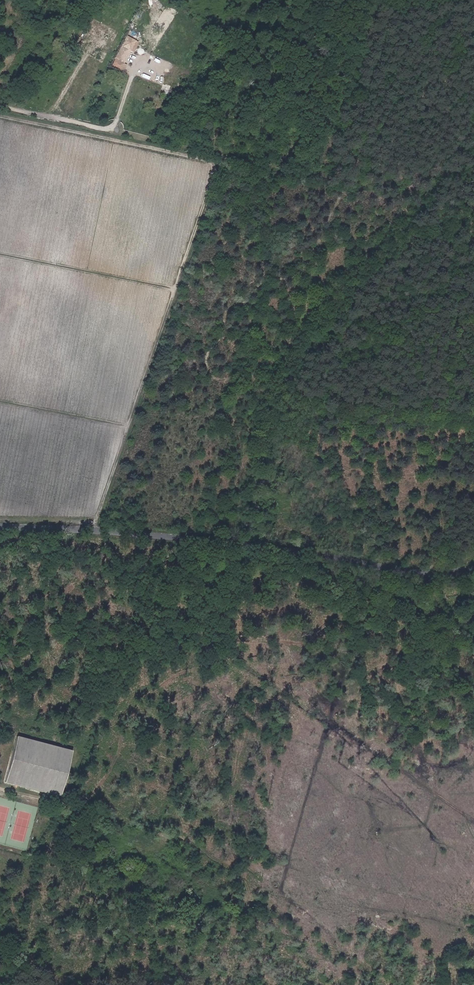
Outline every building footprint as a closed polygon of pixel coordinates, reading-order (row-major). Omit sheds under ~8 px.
[(125,35),(110,65),(123,72),(127,64),(126,64),(137,41),(125,35)] [(70,752),(15,737),(2,782),(57,798),(70,752)]
